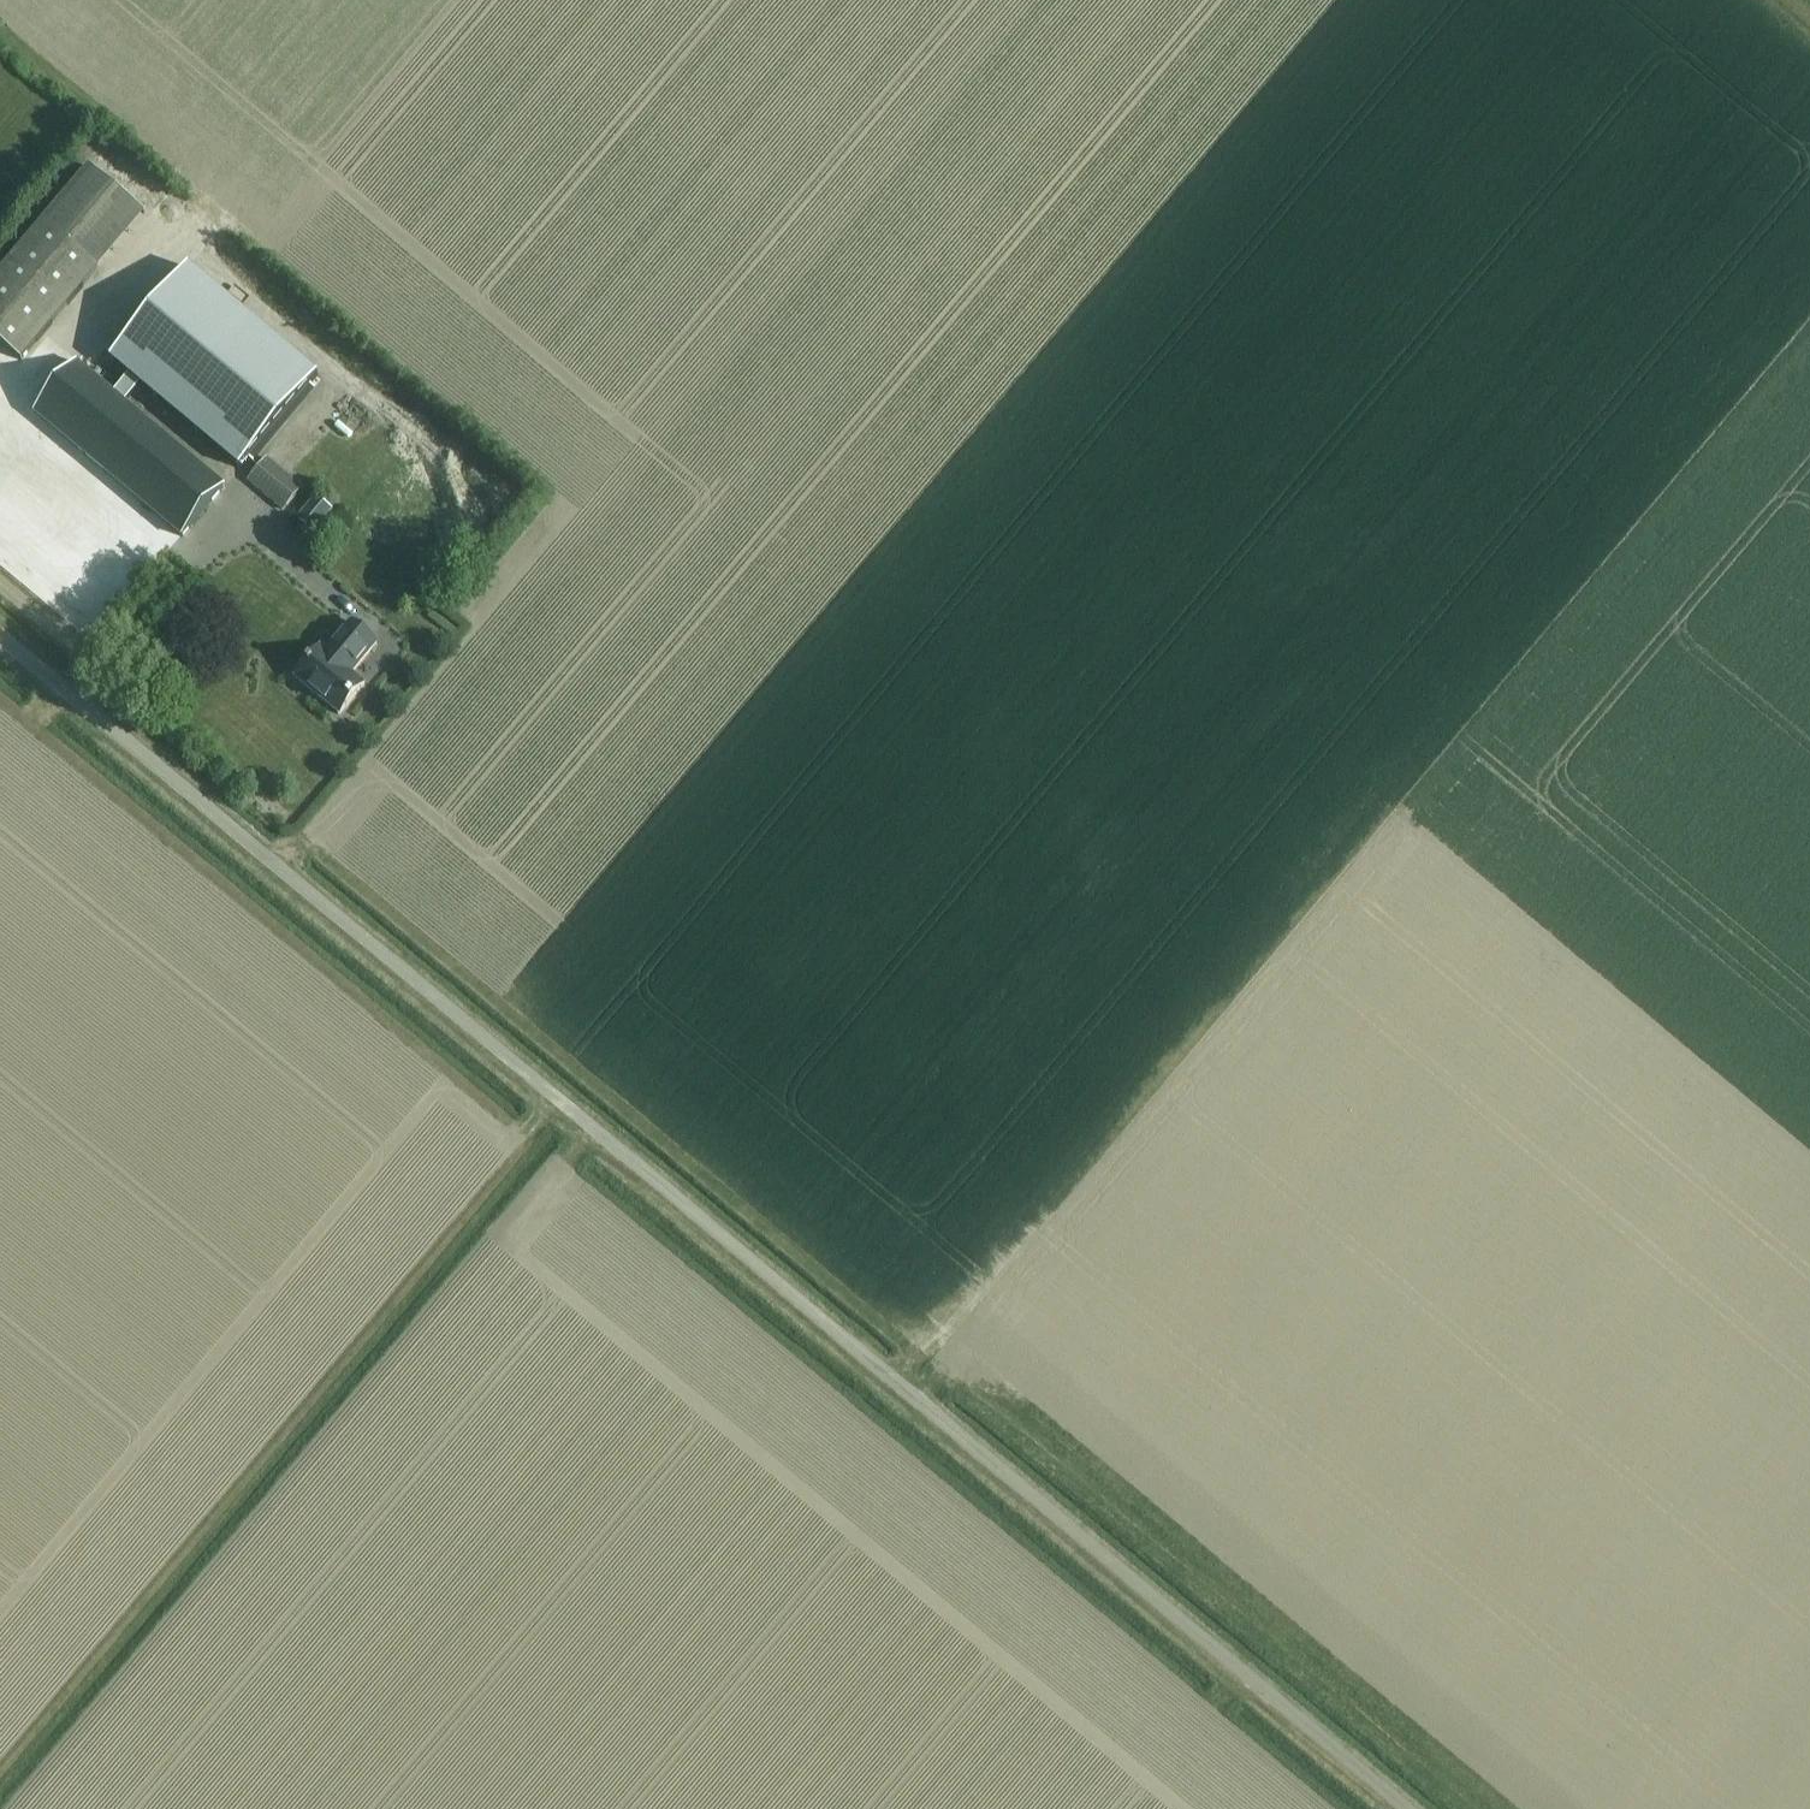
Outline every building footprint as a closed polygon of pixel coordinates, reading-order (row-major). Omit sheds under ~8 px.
[(90,168),(0,275),(0,344),(21,362),(145,215),(90,168)] [(38,414),(187,539),(230,487),(130,403),(145,385),(245,469),(323,375),(193,267),(116,360),(134,375),(119,393),(82,362),(38,414)] [(247,483),(283,514),(304,490),(267,459),(247,483)] [(316,498),(296,522),(302,527),(298,531),(303,535),(307,531),(313,536),(333,512),(332,511),(339,503),(324,491),(317,499),(316,498)] [(327,652),(321,648),(296,680),(341,716),(366,685),(353,675),(379,644),(352,622),(327,652)]
